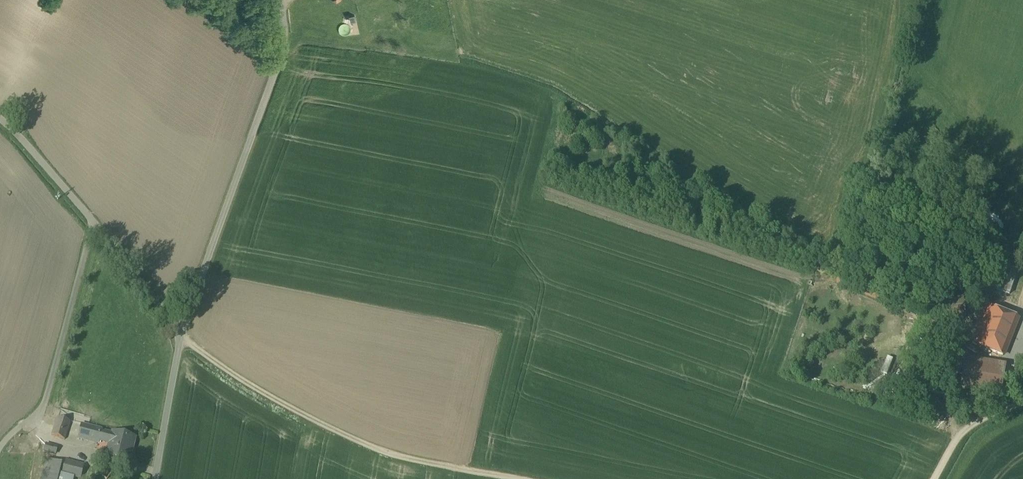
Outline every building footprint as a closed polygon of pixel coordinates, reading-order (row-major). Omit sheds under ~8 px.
[(974,346),(1003,357),(1018,318),(989,307),(974,346)] [(1007,364),(965,357),(959,391),(1001,398),(1007,364)] [(70,422),(57,418),(51,436),(64,440),(70,422)] [(101,430),(81,425),(78,438),(98,443),(100,433),(101,430)] [(134,437),(112,432),(112,435),(100,433),(99,440),(110,443),(107,456),(128,461),(131,452),(130,452),(133,438),(134,438),(134,437)] [(55,455),(58,447),(45,443),(43,451),(55,455)] [(61,467),(58,478),(73,478),(75,470),(61,467)]
